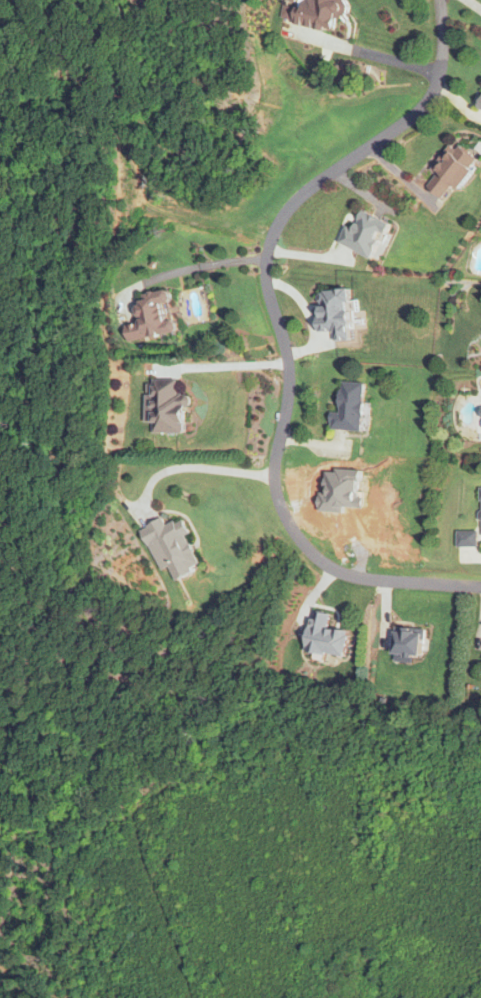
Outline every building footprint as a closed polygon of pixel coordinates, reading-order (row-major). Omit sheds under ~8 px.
[(337,34),(346,0),(286,0),(298,3),(292,23),(337,34)] [(459,190),(480,164),(454,142),(431,170),(436,175),(426,187),(442,201),(454,186),(459,190)] [(338,243),(373,260),(390,224),(363,211),(354,229),(347,226),(338,243)] [(124,324),(126,340),(174,334),(169,290),(138,295),(141,322),(124,324)] [(351,290),(318,292),(319,333),(336,332),(336,342),(353,342),(351,290)] [(144,394),(145,423),(154,423),(154,433),(188,432),(188,394),(178,394),(178,378),(151,379),(151,394),(144,394)] [(366,384),(342,383),(341,412),(331,411),(330,428),(364,429),(366,384)] [(139,529),(160,570),(168,566),(175,579),(203,565),(180,519),(166,526),(162,518),(139,529)] [(456,545),(476,545),(476,530),(456,530),(456,545)] [(346,656),(350,629),(329,627),(330,613),(311,610),(306,651),(346,656)] [(426,627),(394,627),(394,654),(426,654),(426,627)]
